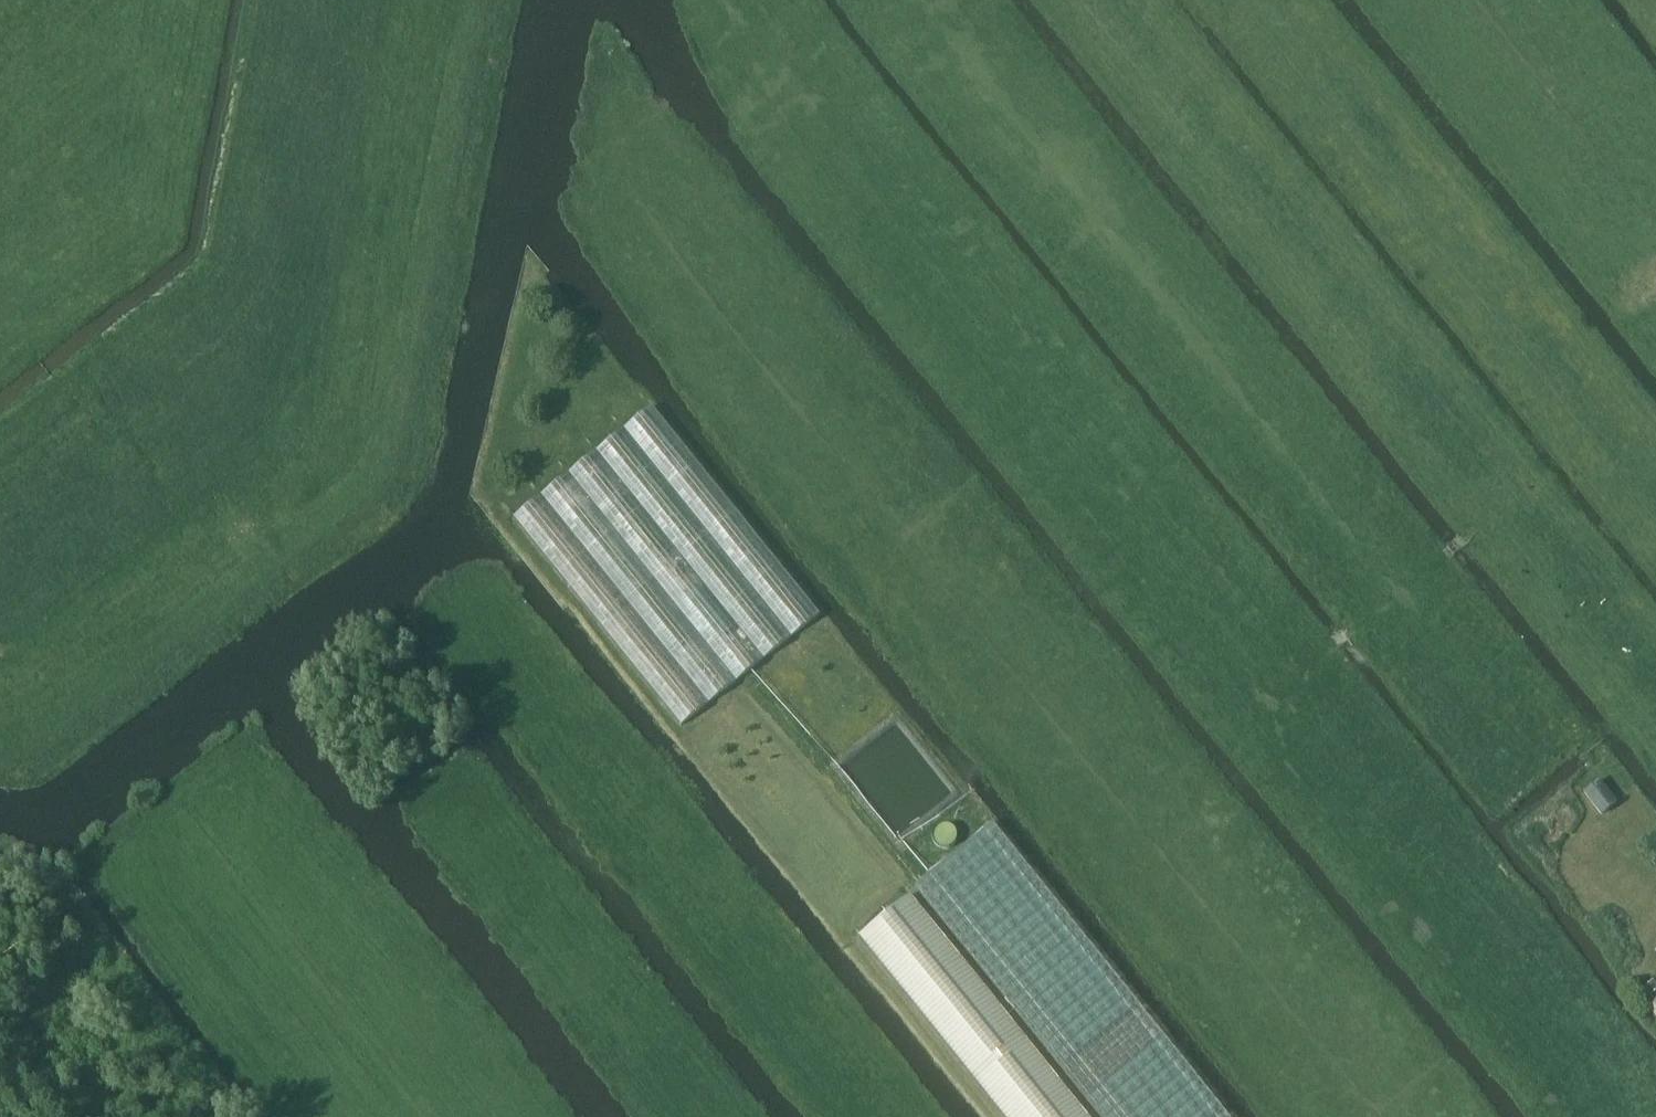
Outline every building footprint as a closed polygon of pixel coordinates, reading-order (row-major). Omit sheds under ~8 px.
[(653,406),(623,430),(516,516),(683,724),(818,613),(653,406)] [(1600,779),(1584,791),(1601,814),(1617,802),(1600,779)] [(993,822),(915,885),(1102,1116),(1231,1116),(993,822)] [(1006,1116),(1091,1116),(911,893),(859,935),(1006,1116)] [(1645,987),(1652,994),(1655,990),(1655,982),(1653,979),(1645,987)] [(1654,996),(1647,1002),(1651,1006),(1649,1008),(1655,1016),(1655,997),(1654,996)]
